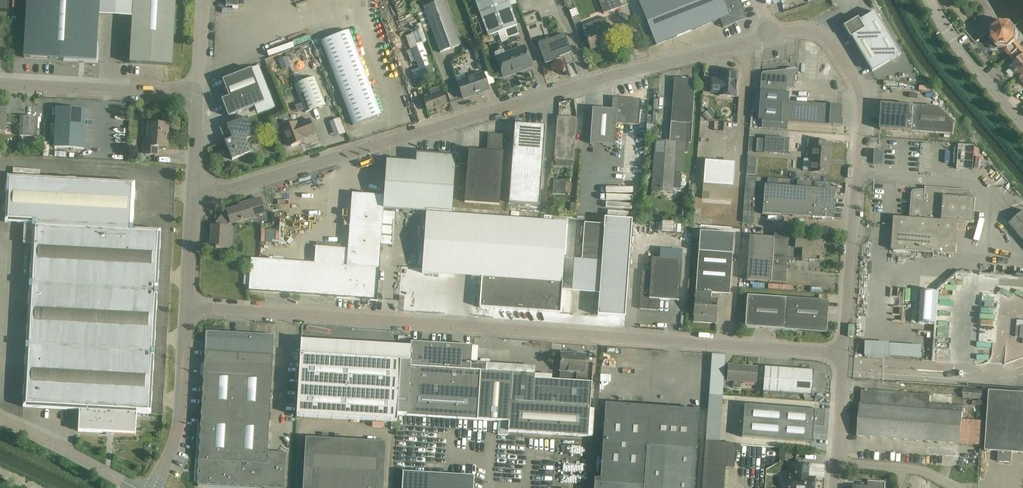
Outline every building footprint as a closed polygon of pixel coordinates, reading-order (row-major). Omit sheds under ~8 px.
[(8,12),(9,0),(0,0),(0,11),(8,12)] [(98,16),(132,18),(130,64),(172,66),(175,0),(27,0),(24,58),(96,62),(98,16)] [(425,33),(432,30),(440,53),(460,45),(444,0),(423,8),(424,8),(417,11),(425,33)] [(507,39),(518,34),(515,26),(517,26),(507,0),(474,0),(488,37),(498,33),(501,41),(506,39),(503,31),(504,31),(507,39)] [(600,5),(603,14),(622,7),(619,0),(598,0),(600,5)] [(656,45),(720,20),(723,28),(746,19),(739,0),(639,0),(638,1),(656,45)] [(872,72),(900,55),(874,12),(859,21),(857,18),(843,27),(850,38),(851,37),(872,72)] [(610,32),(608,25),(605,18),(582,26),(587,40),(591,49),(614,40),(611,34),(612,33),(611,32),(610,32)] [(989,27),(989,31),(975,43),(986,57),(997,48),(1008,49),(1007,51),(1011,55),(1011,56),(1021,48),(1016,43),(1017,32),(1010,24),(995,22),(989,27)] [(349,31),(320,42),(352,126),(381,115),(349,31)] [(406,36),(418,68),(418,69),(411,71),(414,80),(433,73),(417,32),(406,36)] [(538,43),(539,48),(545,64),(556,60),(555,58),(571,53),(564,35),(539,44),(539,43),(538,43)] [(503,51),(495,54),(497,60),(500,68),(503,78),(514,74),(513,70),(516,69),(517,71),(531,66),(528,56),(524,47),(510,53),(511,55),(506,57),(503,51)] [(1017,76),(1022,71),(1022,51),(1021,48),(1011,56),(1012,57),(1016,62),(1010,67),(1017,76)] [(485,61),(476,64),(479,71),(487,68),(485,61)] [(275,107),(259,66),(222,80),(229,97),(222,100),(229,117),(255,107),(258,114),(275,107)] [(761,74),(760,91),(786,93),(786,88),(793,89),(795,70),(796,70),(796,69),(786,70),(762,73),(762,75),(761,74)] [(711,79),(710,93),(719,93),(719,96),(735,97),(737,72),(721,71),(720,79),(711,79)] [(463,74),(456,76),(458,82),(457,82),(460,89),(463,99),(489,90),(485,80),(483,74),(466,79),(464,75),(463,74)] [(294,85),(301,103),(305,113),(326,105),(315,77),(294,85)] [(672,193),(672,188),(680,189),(682,173),(684,153),(688,154),(688,143),(690,143),(695,84),(676,83),(674,121),(672,122),(671,122),(669,142),(655,141),(651,191),(672,193)] [(447,104),(442,92),(423,99),(428,111),(447,104)] [(638,125),(639,109),(640,100),(612,98),(611,110),(592,109),(590,144),(614,146),(615,124),(638,125)] [(656,125),(658,100),(653,99),(652,116),(647,116),(646,136),(655,136),(655,125),(656,125)] [(781,102),(781,110),(764,109),(763,121),(836,126),(837,122),(840,122),(841,106),(781,102)] [(880,130),(890,130),(953,135),(954,123),(938,108),(882,104),(880,130)] [(86,110),(56,108),(54,148),(84,150),(86,110)] [(703,116),(701,118),(701,121),(703,121),(706,119),(708,122),(711,119),(702,108),(701,111),(704,114),(703,116)] [(577,112),(577,129),(585,129),(585,112),(577,112)] [(36,137),(37,117),(21,116),(20,136),(36,137)] [(558,117),(554,161),(555,166),(571,168),(574,162),(577,118),(558,117)] [(227,126),(219,128),(225,141),(232,160),(251,153),(246,140),(255,137),(247,118),(236,122),(227,126)] [(722,118),(721,125),(731,126),(732,118),(722,118)] [(282,128),(285,137),(289,147),(304,141),(302,138),(314,133),(309,120),(297,124),(296,122),(282,128)] [(169,124),(152,123),(147,123),(146,139),(144,139),(143,155),(157,156),(158,147),(167,148),(169,124)] [(514,125),(512,157),(533,159),(533,157),(543,158),(545,127),(544,127),(524,125),(515,125),(514,125)] [(503,152),(503,145),(504,135),(488,134),(487,151),(468,149),(468,150),(469,150),(465,203),(500,205),(504,152),(503,152)] [(968,136),(967,146),(980,146),(980,136),(968,136)] [(788,155),(789,139),(765,138),(763,153),(788,155)] [(825,142),(815,141),(809,140),(808,160),(804,159),(803,171),(810,171),(810,172),(827,173),(829,150),(824,150),(825,142)] [(409,163),(406,204),(452,207),(455,156),(416,154),(416,164),(409,163)] [(512,157),(509,203),(539,206),(541,177),(543,160),(533,159),(512,157)] [(747,157),(746,174),(755,174),(756,158),(747,157)] [(732,201),(733,188),(735,163),(705,161),(702,199),(732,201)] [(249,285),(249,291),(377,300),(377,290),(379,268),(382,220),(383,213),(383,208),(405,210),(406,204),(409,163),(386,162),(385,188),(384,196),(368,195),(352,194),(348,249),(337,248),(337,244),(316,242),(316,247),(315,257),(315,263),(251,259),(250,273),(250,281),(249,285)] [(746,176),(743,223),(753,223),(757,177),(746,176)] [(24,223),(24,229),(23,244),(32,245),(23,408),(79,411),(78,432),(136,435),(137,414),(151,414),(161,231),(129,229),(132,184),(7,177),(5,222),(24,223)] [(554,180),(552,195),(565,195),(566,181),(554,180)] [(762,212),(762,215),(823,219),(833,220),(835,191),(825,190),(764,185),(764,187),(763,207),(762,212)] [(968,191),(960,190),(926,187),(926,186),(925,186),(925,190),(917,190),(916,190),(915,190),(914,191),(913,191),(913,192),(912,193),(912,194),(910,218),(894,217),(892,250),(956,254),(958,230),(966,231),(966,223),(974,224),(976,199),(968,191)] [(229,249),(229,240),(227,239),(228,226),(230,223),(264,213),(260,199),(239,205),(240,207),(227,211),(227,213),(225,213),(217,224),(216,226),(212,226),(211,248),(229,249)] [(406,204),(405,210),(451,213),(452,207),(406,204)] [(1009,224),(1022,240),(1022,212),(1009,224)] [(422,273),(482,277),(486,217),(426,213),(422,273)] [(672,227),(683,227),(683,217),(672,216),(672,227)] [(560,313),(561,303),(566,223),(486,217),(482,277),(479,307),(560,313)] [(625,317),(632,220),(605,218),(604,226),(584,224),(581,264),(601,265),(597,316),(625,317)] [(774,238),(771,282),(785,283),(786,272),(787,260),(794,261),(795,249),(802,249),(801,260),(821,262),(821,259),(819,258),(820,243),(822,243),(823,242),(788,239),(789,232),(774,231),(774,238)] [(700,233),(695,293),(701,293),(729,295),(733,235),(700,233)] [(739,288),(752,288),(752,282),(771,283),(771,282),(774,238),(743,236),(739,288)] [(639,309),(649,310),(658,311),(659,300),(679,301),(682,250),(660,249),(659,259),(653,259),(652,272),(642,271),(639,309)] [(926,302),(926,316),(967,317),(967,296),(927,295),(927,286),(877,285),(877,301),(926,302)] [(694,315),(693,321),(700,322),(715,323),(717,300),(710,300),(711,294),(701,293),(695,293),(694,315)] [(745,327),(784,330),(826,333),(828,302),(747,296),(745,327)] [(267,452),(274,335),(206,332),(198,484),(264,487),(285,487),(287,453),(267,452)] [(932,354),(932,339),(875,336),(875,352),(932,354)] [(943,354),(953,354),(954,341),(944,340),(943,354)] [(508,432),(588,436),(591,381),(593,364),(585,363),(585,355),(561,353),(559,381),(534,379),(535,374),(485,371),(486,363),(471,363),(472,346),(430,344),(431,341),(424,341),(423,343),(411,343),(410,362),(406,415),(499,421),(498,435),(508,435),(508,432)] [(711,364),(709,395),(722,396),(724,365),(725,355),(712,354),(711,364)] [(410,362),(300,355),(297,416),(397,422),(398,415),(406,415),(410,362)] [(628,367),(628,357),(616,358),(616,368),(628,367)] [(728,365),(727,375),(727,381),(728,381),(727,387),(732,388),(740,389),(740,382),(755,383),(757,367),(728,365)] [(811,395),(813,371),(765,368),(763,392),(811,395)] [(982,400),(982,390),(964,389),(963,398),(982,400)] [(960,444),(960,439),(965,439),(967,413),(962,413),(963,407),(952,406),(953,395),(933,393),(932,395),(862,390),(861,405),(860,405),(857,436),(960,444)] [(989,391),(985,451),(998,452),(998,462),(1011,463),(1012,453),(1022,454),(1022,394),(989,391)] [(722,396),(709,395),(705,442),(719,443),(722,396)] [(696,460),(699,411),(605,404),(600,479),(594,479),(594,487),(694,487),(696,460)] [(824,412),(814,411),(744,405),(742,437),(812,443),(813,425),(823,426),(824,412)] [(386,442),(306,438),(303,487),(384,487),(386,442)] [(725,468),(734,468),(735,451),(740,452),(740,445),(719,444),(719,443),(705,442),(702,487),(723,487),(725,468)] [(789,487),(814,487),(815,478),(808,477),(809,464),(795,463),(794,476),(790,476),(789,487)] [(402,487),(473,487),(474,476),(414,473),(403,472),(402,487)]
